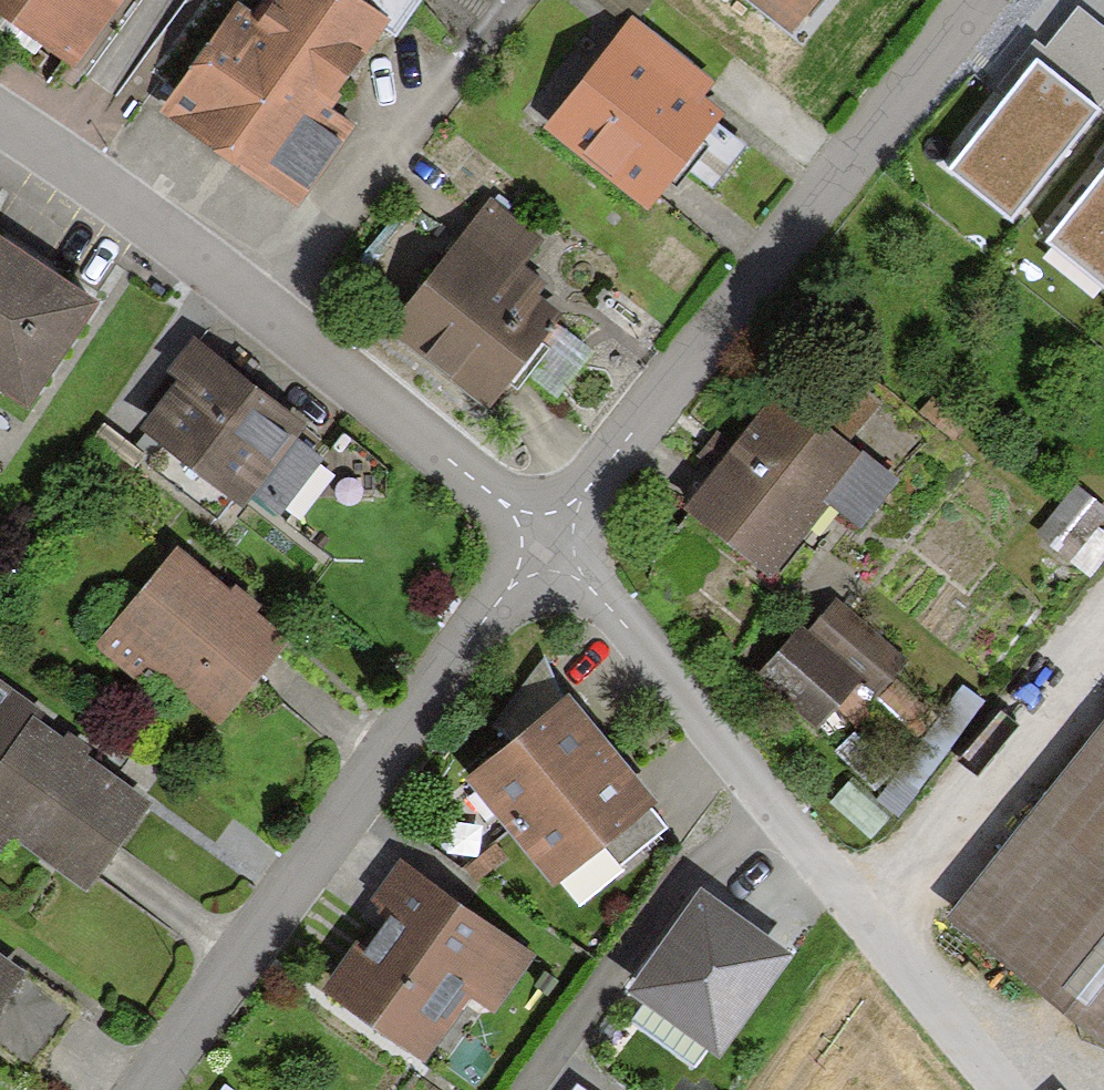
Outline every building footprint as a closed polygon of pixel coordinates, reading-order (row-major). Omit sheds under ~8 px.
[(74,65),(119,0),(0,0),(0,13),(74,65)] [(385,19),(359,0),(264,0),(253,16),(233,2),(160,104),(292,197),(346,120),(324,105),(385,19)] [(794,21),(810,0),(767,0),(794,21)] [(1095,111),(1103,100),(1103,27),(1079,7),(1046,48),(1035,39),(998,84),(1012,96),(1037,64),(1095,111)] [(653,59),(622,35),(550,128),(643,200),(714,108),(682,83),(691,72),(661,49),(653,59)] [(1095,111),(1037,64),(1012,96),(954,167),(1012,214),(1095,111)] [(1050,241),(1103,284),(1103,175),(1050,241)] [(537,240),(485,201),(391,327),(483,396),(546,311),(531,299),(542,285),(517,267),(537,240)] [(0,245),(0,393),(25,410),(94,309),(0,245)] [(239,497),(249,485),(276,506),(315,455),(288,434),(300,418),(192,336),(168,367),(181,377),(144,425),(239,497)] [(877,401),(856,383),(829,415),(850,433),(877,401)] [(889,473),(776,389),(686,508),(766,567),(821,494),(855,519),(889,473)] [(1103,511),(1071,483),(1040,526),(1075,551),(1103,511)] [(227,601),(176,558),(92,656),(132,690),(148,671),(214,727),(282,647),(249,619),(257,610),(235,591),(227,601)] [(877,666),(814,612),(754,681),(818,735),(877,666)] [(0,683),(0,845),(10,831),(84,881),(141,798),(37,728),(46,715),(0,683)] [(611,744),(567,691),(469,771),(513,825),(611,744)] [(954,914),(1103,1032),(1103,725),(954,914)] [(611,744),(513,825),(554,875),(651,793),(611,744)] [(884,816),(843,782),(824,804),(865,839),(884,816)] [(529,961),(400,867),(372,905),(386,915),(330,992),(427,1062),(471,1003),(489,1016),(529,961)] [(785,958),(701,901),(632,1002),(716,1059),(785,958)] [(70,1009),(0,958),(0,1050),(25,1069),(70,1009)]
